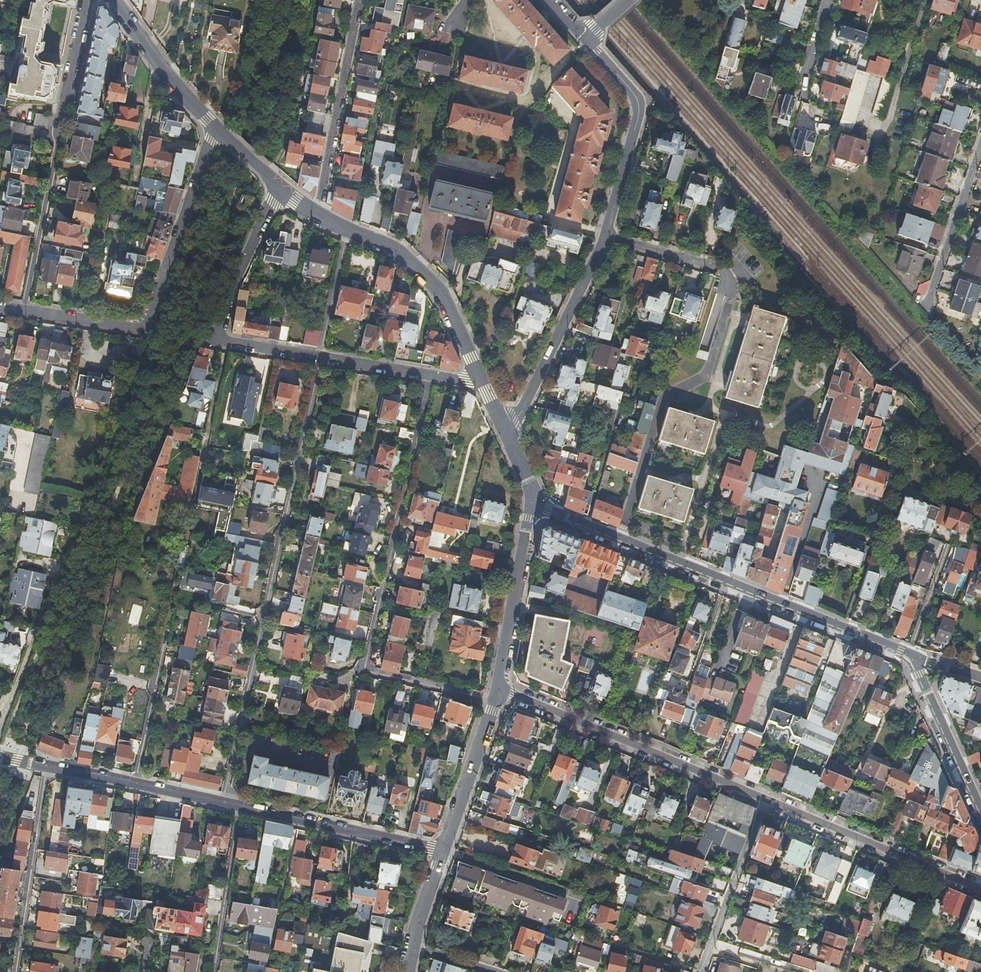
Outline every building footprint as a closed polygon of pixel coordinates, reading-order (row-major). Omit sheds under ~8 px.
[(74,0),(35,0),(35,3),(30,2),(27,17),(22,16),(20,26),(42,30),(44,18),(47,19),(49,11),(46,8),(47,4),(52,0),(73,4),(74,0)] [(403,0),(385,0),(383,9),(375,7),(372,21),(375,21),(390,24),(398,26),(401,11),(403,0)] [(495,1),(493,2),(532,47),(534,45),(551,64),(567,49),(524,0),(494,0),(495,1)] [(751,5),(762,8),(765,0),(753,0),(751,5)] [(773,12),(772,15),(779,17),(777,22),(796,27),(803,5),(787,0),(776,0),(773,12)] [(840,5),(859,11),(860,9),(872,12),(874,7),(876,0),(842,0),(840,5)] [(929,7),(948,13),(949,9),(953,10),(956,0),(931,0),(929,7)] [(405,27),(429,32),(433,10),(409,5),(405,27)] [(111,17),(103,6),(98,7),(88,58),(77,112),(102,117),(104,109),(98,107),(99,101),(98,101),(106,60),(105,60),(108,46),(116,47),(119,29),(111,17)] [(318,6),(313,31),(331,35),(333,24),(331,24),(329,23),(332,9),(318,6)] [(206,31),(211,32),(209,47),(234,52),(241,20),(229,17),(231,11),(211,7),(206,31)] [(735,17),(732,16),(726,37),(724,45),(727,46),(728,46),(736,49),(738,41),(746,16),(736,13),(735,17)] [(835,22),(828,20),(826,26),(833,29),(835,22)] [(964,20),(957,41),(980,49),(980,25),(964,20)] [(360,50),(378,54),(380,45),(381,41),(383,32),(388,33),(388,30),(390,24),(375,21),(374,30),(371,29),(369,40),(362,39),(360,50)] [(860,31),(835,22),(833,29),(837,30),(835,37),(853,42),(847,63),(856,66),(866,32),(860,31)] [(862,23),(860,31),(866,32),(868,25),(862,23)] [(18,36),(20,26),(9,24),(6,41),(17,43),(18,36)] [(39,43),(42,30),(20,26),(18,36),(24,37),(21,52),(24,52),(24,53),(25,53),(25,54),(23,65),(21,64),(18,67),(12,66),(11,76),(7,98),(6,98),(16,101),(17,95),(32,99),(33,98),(53,102),(61,66),(40,61),(36,57),(37,53),(41,51),(42,44),(39,43)] [(320,39),(316,59),(335,62),(338,43),(320,39)] [(944,61),(949,45),(941,42),(936,58),(944,61)] [(727,46),(724,45),(714,76),(724,79),(728,66),(735,68),(738,57),(735,56),(737,49),(736,49),(728,46),(727,46)] [(431,71),(435,54),(419,50),(416,67),(431,71)] [(786,53),(784,59),(797,62),(798,57),(786,53)] [(451,58),(435,54),(431,71),(447,75),(451,58)] [(11,76),(12,66),(14,57),(0,55),(0,74),(11,76)] [(130,73),(127,84),(133,85),(139,57),(126,55),(123,72),(130,73)] [(520,93),(525,71),(463,57),(458,78),(520,93)] [(866,71),(883,77),(888,61),(877,57),(875,63),(869,61),(866,71)] [(379,78),(380,72),(375,71),(377,62),(359,58),(357,68),(358,68),(357,74),(365,76),(379,78)] [(316,59),(313,74),(314,75),(329,78),(331,78),(335,62),(316,59)] [(949,101),(958,73),(942,68),(938,67),(928,64),(921,87),(921,88),(917,100),(928,104),(931,96),(934,97),(949,101)] [(570,69),(551,86),(577,115),(579,113),(583,118),(582,124),(580,123),(554,214),(578,221),(582,207),(585,208),(591,188),(588,187),(592,173),(595,174),(600,153),(598,153),(601,138),(604,139),(609,120),(607,119),(609,112),(594,96),(596,94),(583,79),(581,81),(570,69)] [(852,123),(868,73),(855,69),(840,119),(852,123)] [(754,71),(747,93),(764,99),(771,77),(754,71)] [(313,74),(307,73),(304,91),(311,92),(314,75),(313,74)] [(314,75),(311,92),(326,95),(329,78),(314,75)] [(378,84),(378,81),(379,78),(365,76),(364,81),(358,80),(355,95),(359,95),(375,99),(378,84)] [(724,79),(714,76),(714,78),(722,87),(724,79)] [(882,119),(894,81),(882,78),(871,115),(882,119)] [(828,81),(824,80),(819,95),(840,101),(844,86),(828,81)] [(119,85),(109,83),(106,98),(124,102),(126,89),(119,88),(119,85)] [(311,92),(308,110),(309,110),(323,113),(326,95),(311,92)] [(778,116),(785,95),(778,93),(772,114),(778,116)] [(785,93),(785,95),(778,116),(776,122),(786,124),(794,96),(785,93)] [(359,95),(355,95),(352,110),(354,110),(370,113),(372,114),(375,99),(359,95)] [(808,112),(809,102),(802,101),(800,111),(808,112)] [(938,123),(961,131),(965,118),(968,120),(972,109),(956,104),(953,112),(943,108),(938,123)] [(502,139),(507,118),(452,105),(447,125),(502,139)] [(137,117),(136,117),(137,110),(121,107),(120,114),(118,113),(116,123),(135,127),(137,117)] [(191,120),(183,111),(173,109),(172,114),(162,112),(160,120),(164,121),(162,129),(169,131),(168,133),(170,135),(177,137),(179,135),(179,133),(188,135),(191,120)] [(323,113),(309,110),(305,132),(321,136),(326,113),(323,113)] [(354,110),(353,115),(358,116),(366,118),(369,118),(370,113),(354,110)] [(102,117),(77,112),(70,111),(68,120),(84,123),(85,122),(97,124),(95,131),(99,132),(102,117)] [(50,116),(37,113),(34,126),(48,129),(50,116)] [(346,117),(343,133),(354,136),(355,131),(364,132),(366,118),(358,116),(357,119),(346,117)] [(37,142),(40,128),(3,120),(1,127),(0,133),(0,134),(10,135),(9,136),(37,142)] [(960,132),(961,131),(938,123),(935,122),(925,152),(944,158),(948,145),(953,147),(958,131),(960,132)] [(380,134),(392,138),(395,127),(384,123),(380,134)] [(800,128),(793,126),(787,148),(792,150),(794,150),(795,147),(800,128)] [(568,130),(555,127),(551,142),(564,145),(568,130)] [(809,131),(800,128),(795,147),(794,150),(803,153),(803,154),(807,155),(808,154),(809,155),(815,134),(809,132),(809,131)] [(680,133),(671,131),(668,140),(655,137),(652,148),(679,156),(683,142),(678,141),(680,133)] [(305,132),(303,132),(301,144),(305,144),(303,153),(310,155),(311,152),(320,154),(323,136),(321,136),(305,132)] [(416,134),(409,132),(402,163),(401,169),(409,171),(413,148),(416,134)] [(354,136),(343,133),(340,150),(350,152),(350,155),(358,157),(361,142),(353,140),(354,136)] [(835,133),(827,162),(832,163),(841,135),(836,133),(835,133)] [(96,148),(98,140),(75,135),(71,157),(88,161),(91,147),(96,148)] [(841,135),(832,163),(831,165),(850,170),(860,164),(863,165),(867,162),(865,156),(863,155),(866,143),(841,135)] [(147,147),(144,164),(155,166),(155,167),(163,169),(163,174),(171,175),(175,155),(167,153),(168,150),(158,148),(160,138),(149,136),(147,147)] [(301,144),(293,142),(290,141),(286,162),(293,163),(292,167),(300,169),(301,164),(302,158),(303,153),(305,144),(301,144)] [(13,143),(12,150),(14,151),(12,163),(12,165),(23,167),(25,155),(29,156),(31,147),(13,143)] [(949,160),(953,147),(948,145),(944,158),(947,159),(949,160)] [(130,157),(129,157),(130,149),(114,147),(112,154),(110,153),(108,163),(128,167),(130,157)] [(160,189),(158,200),(146,198),(144,208),(156,210),(177,214),(184,189),(172,186),(172,183),(180,185),(185,160),(193,162),(196,151),(182,148),(181,153),(175,152),(175,155),(171,175),(169,182),(142,176),(139,192),(142,192),(144,185),(150,186),(150,187),(160,189)] [(695,151),(685,148),(681,163),(691,165),(695,151)] [(12,150),(7,149),(5,162),(12,163),(14,151),(12,150)] [(503,166),(435,149),(432,162),(500,178),(503,166)] [(925,152),(916,182),(919,183),(938,189),(940,190),(944,176),(942,175),(947,159),(944,158),(925,152)] [(303,154),(302,161),(316,163),(317,156),(303,154)] [(364,158),(363,158),(358,157),(350,155),(345,154),(341,172),(355,174),(353,180),(359,181),(364,158)] [(401,169),(402,163),(384,159),(379,184),(396,188),(397,184),(399,178),(401,169)] [(676,179),(681,163),(671,160),(666,176),(676,179)] [(635,162),(633,170),(649,174),(651,167),(635,162)] [(300,169),(297,184),(313,196),(318,167),(301,164),(300,169)] [(2,204),(3,199),(12,201),(11,206),(20,208),(23,193),(18,192),(20,181),(25,182),(42,186),(43,178),(3,170),(2,177),(9,179),(7,191),(5,191),(4,198),(0,197),(0,204),(2,204)] [(699,203),(705,204),(710,188),(703,186),(707,175),(691,171),(687,182),(680,204),(690,206),(692,201),(699,203)] [(410,181),(399,178),(397,184),(401,185),(400,189),(408,191),(410,181)] [(71,180),(67,197),(86,201),(90,184),(71,180)] [(665,195),(671,196),(676,182),(670,180),(665,195)] [(484,221),(490,194),(435,181),(429,207),(484,221)] [(938,189),(919,183),(912,204),(933,212),(936,204),(933,203),(938,189)] [(392,210),(410,214),(410,211),(412,204),(412,205),(413,205),(414,204),(415,204),(415,203),(416,202),(416,201),(416,200),(416,199),(415,199),(415,198),(414,198),(413,198),(414,192),(408,191),(400,189),(401,185),(397,184),(396,188),(392,210)] [(351,217),(357,192),(336,187),(335,193),(328,191),(325,204),(351,217)] [(368,192),(365,191),(359,220),(371,222),(376,196),(368,195),(368,192)] [(146,196),(138,195),(136,206),(144,208),(146,198),(146,196)] [(242,195),(235,214),(244,217),(247,210),(251,199),(242,195)] [(654,229),(660,204),(655,203),(657,197),(649,195),(647,200),(645,200),(638,225),(654,229)] [(80,221),(79,225),(84,226),(90,228),(95,205),(77,201),(73,219),(80,221)] [(540,216),(495,203),(488,234),(530,246),(534,235),(538,223),(540,216)] [(2,230),(20,234),(25,209),(20,208),(11,206),(7,206),(2,230)] [(713,226),(728,231),(732,218),(735,210),(720,206),(713,226)] [(177,214),(156,210),(154,217),(153,217),(148,236),(154,237),(167,242),(173,224),(177,214)] [(381,227),(387,230),(391,214),(384,212),(381,227)] [(111,213),(110,220),(120,222),(121,215),(111,213)] [(923,242),(930,221),(906,213),(901,227),(899,226),(897,233),(923,242)] [(415,235),(420,216),(410,214),(405,232),(415,235)] [(120,222),(110,220),(108,226),(119,228),(120,222)] [(79,225),(60,222),(59,228),(57,228),(55,240),(80,246),(83,233),(78,232),(79,225)] [(576,253),(581,235),(538,223),(534,235),(547,239),(545,245),(556,248),(557,245),(566,247),(565,250),(576,253)] [(5,241),(16,243),(7,288),(19,291),(30,236),(20,234),(2,230),(0,230),(0,240),(5,241)] [(457,248),(468,247),(486,246),(487,238),(447,230),(441,260),(452,270),(457,248)] [(860,230),(858,235),(871,239),(873,233),(860,230)] [(281,231),(279,240),(276,242),(271,241),(268,242),(267,249),(266,248),(264,259),(281,262),(287,232),(281,231)] [(154,237),(148,236),(146,242),(150,244),(146,255),(147,255),(146,256),(127,252),(127,254),(125,263),(133,265),(138,266),(145,267),(147,260),(151,261),(152,257),(153,257),(161,260),(167,242),(154,237)] [(972,242),(963,270),(980,277),(980,244),(972,242)] [(915,274),(923,250),(903,243),(895,267),(915,274)] [(62,247),(47,244),(44,259),(59,262),(62,247)] [(82,251),(83,251),(86,252),(94,254),(95,247),(83,245),(82,251)] [(59,262),(57,272),(59,273),(57,282),(71,285),(75,267),(73,266),(73,265),(72,265),(73,259),(81,260),(83,251),(82,251),(62,247),(59,262)] [(329,249),(320,247),(319,251),(314,250),(312,250),(309,263),(308,263),(307,271),(324,275),(329,249)] [(452,270),(451,276),(455,277),(461,251),(467,251),(468,247),(457,248),(452,270)] [(92,263),(93,261),(94,254),(86,252),(83,261),(92,263)] [(650,280),(657,259),(647,256),(644,267),(641,277),(650,280)] [(40,279),(55,282),(57,272),(59,262),(44,259),(40,279)] [(507,292),(516,264),(499,259),(496,267),(472,260),(466,278),(468,279),(467,282),(475,284),(476,281),(477,282),(496,288),(497,288),(507,292)] [(133,265),(125,263),(112,260),(108,282),(133,287),(135,277),(131,276),(133,265)] [(526,260),(521,274),(529,277),(534,263),(526,260)] [(385,266),(379,265),(374,287),(388,290),(393,268),(385,266)] [(641,277),(644,267),(637,265),(633,280),(639,282),(641,277)] [(710,290),(714,275),(705,272),(701,287),(710,290)] [(531,295),(537,281),(529,277),(521,274),(516,288),(531,295)] [(961,275),(950,308),(969,315),(980,281),(961,275)] [(341,285),(338,296),(351,299),(350,305),(363,308),(364,307),(365,303),(371,304),(373,294),(367,292),(367,291),(341,285)] [(246,307),(249,289),(249,288),(246,287),(246,290),(240,289),(237,305),(246,307)] [(402,293),(391,291),(388,305),(390,305),(388,310),(405,314),(409,295),(401,293),(402,293)] [(643,293),(638,307),(651,311),(650,313),(653,314),(654,312),(663,315),(670,294),(660,291),(658,298),(643,293)] [(673,297),(669,312),(679,315),(679,316),(695,320),(702,297),(686,293),(683,300),(673,297)] [(609,341),(620,300),(602,295),(599,304),(599,303),(592,327),(577,323),(575,328),(593,334),(592,335),(609,341)] [(351,299),(338,296),(334,313),(361,319),(361,318),(367,319),(370,308),(364,307),(363,308),(350,305),(351,299)] [(514,325),(516,326),(514,329),(537,338),(544,321),(546,321),(551,309),(549,309),(549,307),(527,298),(527,299),(520,296),(516,307),(522,310),(520,314),(518,314),(514,325)] [(757,407),(785,316),(756,307),(757,305),(753,304),(725,397),(757,407)] [(232,332),(241,334),(244,319),(246,307),(237,305),(232,332)] [(241,334),(268,338),(270,325),(272,313),(264,312),(263,317),(255,315),(254,319),(253,318),(252,320),(244,319),(241,334)] [(387,324),(383,323),(380,337),(391,340),(391,339),(399,341),(403,322),(388,319),(387,324)] [(404,320),(403,322),(399,341),(395,359),(421,363),(424,353),(424,351),(404,347),(405,343),(410,344),(409,347),(413,347),(418,323),(404,320)] [(366,324),(361,346),(366,347),(374,349),(380,327),(366,324)] [(268,338),(279,340),(281,327),(270,325),(268,338)] [(279,340),(287,341),(289,326),(281,325),(281,327),(279,340)] [(45,340),(51,341),(54,327),(48,326),(45,340)] [(53,341),(59,343),(62,329),(56,328),(53,341)] [(307,329),(304,343),(316,346),(319,332),(307,329)] [(429,330),(424,351),(424,353),(432,355),(439,356),(440,354),(444,334),(429,330)] [(446,333),(440,366),(455,369),(460,362),(446,333)] [(35,338),(19,335),(14,355),(30,359),(35,338)] [(641,359),(647,341),(647,340),(630,335),(628,341),(623,339),(621,347),(626,348),(624,353),(624,354),(641,359)] [(44,360),(47,361),(51,341),(45,340),(41,339),(38,356),(44,358),(44,360)] [(5,375),(9,357),(3,356),(6,342),(3,341),(0,340),(0,374),(5,375)] [(47,361),(43,380),(48,381),(52,362),(56,363),(59,361),(60,357),(69,359),(72,345),(59,343),(53,341),(51,341),(47,361)] [(870,374),(842,342),(827,387),(836,390),(821,435),(819,444),(810,441),(807,452),(804,462),(846,475),(855,447),(863,422),(864,420),(855,417),(865,385),(874,388),(876,384),(877,380),(872,374),(870,374)] [(620,352),(620,349),(597,343),(592,361),(615,368),(616,364),(620,352)] [(209,364),(212,348),(210,348),(202,347),(186,385),(198,388),(197,394),(193,394),(191,405),(202,407),(204,396),(214,398),(218,381),(206,378),(207,373),(208,374),(209,371),(210,370),(209,367),(209,366),(210,365),(211,364),(209,364)] [(624,354),(624,353),(620,352),(616,364),(621,366),(624,354)] [(581,377),(586,359),(575,356),(572,366),(561,363),(557,374),(573,379),(574,375),(581,377)] [(616,364),(615,368),(609,387),(619,390),(623,377),(626,378),(628,368),(626,367),(622,366),(621,366),(616,364)] [(63,376),(65,368),(51,366),(50,374),(63,376)] [(260,394),(262,383),(254,381),(255,377),(238,373),(235,389),(237,389),(233,407),(231,406),(229,416),(243,419),(247,425),(254,421),(256,411),(254,411),(257,394),(260,394)] [(113,376),(102,374),(101,378),(88,376),(80,375),(78,386),(79,387),(77,398),(109,404),(113,376)] [(573,379),(557,374),(554,385),(566,389),(564,398),(563,399),(565,399),(564,401),(560,399),(556,412),(570,416),(574,401),(579,384),(572,382),(573,379)] [(6,392),(8,383),(0,381),(0,390),(6,392)] [(295,408),(300,387),(281,383),(276,404),(295,408)] [(619,390),(609,387),(597,384),(592,405),(605,409),(608,400),(616,402),(615,406),(613,406),(610,417),(615,419),(622,392),(622,391),(619,390)] [(891,389),(876,384),(874,388),(874,390),(881,392),(879,398),(877,397),(874,405),(876,406),(874,415),(884,418),(891,395),(889,394),(891,389)] [(62,390),(52,436),(60,438),(70,392),(62,390)] [(467,391),(462,412),(461,415),(470,417),(476,397),(467,391)] [(380,419),(379,421),(396,425),(397,419),(401,403),(401,402),(400,401),(401,397),(400,395),(393,393),(391,394),(390,399),(383,397),(378,419),(380,419)] [(634,432),(644,435),(646,427),(647,427),(654,404),(638,400),(637,405),(642,407),(636,427),(625,424),(624,429),(634,432)] [(408,405),(401,403),(397,419),(404,421),(408,405)] [(713,420),(668,406),(658,439),(704,453),(713,420)] [(443,420),(441,430),(441,431),(445,432),(446,429),(457,432),(461,415),(462,412),(446,408),(443,420)] [(180,487),(163,484),(173,436),(206,444),(208,432),(205,432),(193,429),(175,426),(178,410),(177,410),(171,424),(167,435),(149,480),(134,517),(134,518),(155,522),(160,497),(177,500),(180,489),(180,487)] [(336,412),(334,424),(355,429),(358,416),(336,412)] [(552,442),(562,445),(569,421),(545,415),(543,423),(542,425),(552,428),(554,432),(552,442)] [(367,418),(358,416),(355,429),(356,429),(364,431),(367,419),(367,418)] [(865,416),(864,420),(863,422),(870,425),(869,430),(866,429),(864,437),(866,438),(863,446),(873,449),(881,428),(878,427),(880,421),(880,420),(865,416)] [(437,419),(435,428),(441,430),(443,420),(437,419)] [(334,424),(331,424),(326,448),(350,454),(356,429),(355,429),(334,424)] [(261,427),(258,436),(258,440),(266,442),(269,429),(261,427)] [(415,430),(403,427),(400,436),(410,438),(410,440),(413,440),(415,430)] [(5,451),(5,450),(7,451),(8,446),(6,446),(8,431),(0,429),(0,450),(5,451)] [(37,432),(24,490),(38,493),(51,435),(37,432)] [(609,453),(636,462),(640,449),(644,435),(634,432),(628,449),(611,444),(609,453)] [(821,435),(813,432),(810,441),(819,444),(821,435)] [(246,433),(242,450),(250,449),(262,452),(277,455),(280,445),(266,442),(258,440),(258,436),(246,433)] [(435,435),(433,444),(444,447),(452,449),(455,440),(435,435)] [(588,444),(581,442),(575,466),(570,485),(570,486),(582,489),(587,469),(585,469),(582,468),(585,453),(588,444)] [(389,470),(395,471),(397,466),(398,466),(401,451),(395,450),(396,447),(379,443),(376,456),(371,455),(369,465),(389,470)] [(804,462),(807,452),(784,445),(781,456),(774,479),(750,471),(743,493),(742,497),(749,499),(766,504),(767,504),(778,508),(788,511),(773,560),(765,586),(778,591),(780,592),(808,503),(802,501),(805,492),(793,488),(802,461),(804,462)] [(442,453),(451,455),(452,449),(444,447),(442,453)] [(553,479),(558,461),(560,451),(548,448),(542,468),(546,469),(544,477),(553,479)] [(719,486),(743,493),(750,471),(757,452),(746,448),(742,463),(728,459),(726,463),(719,486)] [(610,464),(633,472),(633,473),(636,462),(609,453),(604,468),(608,469),(610,464)] [(180,489),(193,492),(200,457),(187,454),(180,487),(180,489)] [(331,456),(319,454),(317,464),(311,493),(322,496),(323,493),(325,485),(328,472),(329,466),(331,456)] [(256,480),(274,484),(279,462),(254,456),(252,467),(259,469),(256,480)] [(1,469),(12,472),(14,460),(3,458),(1,469)] [(216,460),(206,458),(205,464),(215,466),(216,460)] [(553,479),(553,480),(570,485),(575,466),(558,461),(553,479)] [(889,473),(860,464),(852,487),(881,497),(889,473)] [(389,470),(369,465),(365,482),(386,486),(389,470)] [(325,485),(330,486),(333,473),(328,472),(325,485)] [(647,474),(637,507),(683,521),(693,489),(647,474)] [(256,480),(255,487),(249,486),(248,491),(253,492),(252,500),(270,503),(274,484),(256,480)] [(201,485),(197,501),(231,509),(234,492),(201,485)] [(564,506),(587,515),(593,492),(582,489),(570,486),(569,486),(564,505),(564,506)] [(177,502),(190,505),(193,492),(180,489),(177,500),(177,502)] [(439,501),(441,494),(424,490),(423,496),(424,496),(423,497),(439,501)] [(415,521),(433,525),(436,511),(437,508),(439,501),(423,497),(424,496),(423,496),(414,494),(409,515),(416,517),(415,521)] [(934,522),(939,507),(904,495),(895,521),(930,533),(934,522)] [(731,530),(730,535),(742,539),(745,530),(746,530),(749,521),(743,520),(749,499),(742,497),(739,506),(738,509),(736,516),(736,517),(731,530)] [(483,500),(475,499),(471,513),(479,515),(478,517),(501,524),(506,504),(483,498),(483,500)] [(371,526),(376,527),(380,512),(378,511),(381,503),(362,499),(356,522),(371,526)] [(591,516),(617,527),(618,522),(622,510),(621,510),(608,504),(609,502),(606,501),(605,503),(595,499),(591,516)] [(176,509),(188,512),(190,505),(177,502),(176,509)] [(767,504),(766,504),(761,521),(772,525),(778,508),(767,504)] [(950,508),(940,504),(939,507),(934,522),(943,525),(964,533),(970,515),(950,508)] [(253,510),(249,529),(264,532),(268,513),(253,510)] [(319,511),(317,517),(324,518),(333,521),(335,515),(319,511)] [(432,529),(445,533),(455,535),(456,529),(462,530),(467,532),(467,531),(470,520),(436,511),(433,525),(432,529)] [(317,517),(310,515),(305,534),(319,537),(324,518),(317,517)] [(34,517),(31,516),(29,524),(31,524),(29,532),(28,532),(24,547),(24,549),(49,555),(57,522),(39,518),(34,517)] [(822,528),(825,521),(819,519),(814,517),(812,525),(822,528)] [(470,518),(470,520),(467,531),(474,533),(477,520),(470,518)] [(212,521),(209,535),(225,539),(226,537),(227,533),(229,524),(212,521)] [(229,521),(229,524),(227,533),(238,535),(241,524),(229,521)] [(363,555),(371,526),(356,522),(353,533),(351,542),(348,541),(346,541),(343,550),(363,555)] [(709,523),(701,547),(724,554),(728,541),(730,535),(731,530),(709,523)] [(551,527),(546,525),(540,529),(535,556),(570,570),(580,539),(551,527)] [(744,577),(765,586),(773,560),(766,558),(767,555),(764,554),(763,557),(759,556),(762,544),(767,546),(772,529),(760,525),(753,547),(744,577)] [(428,546),(441,549),(445,533),(432,529),(431,534),(428,546)] [(28,532),(22,530),(19,546),(24,547),(28,532)] [(418,540),(415,551),(426,554),(428,546),(431,534),(425,533),(416,531),(414,539),(418,540)] [(844,536),(827,531),(820,553),(826,555),(858,566),(858,564),(862,566),(868,546),(865,545),(865,544),(855,540),(852,548),(841,544),(844,536)] [(283,549),(301,553),(314,556),(317,544),(318,539),(319,537),(305,534),(301,549),(299,549),(297,545),(284,542),(283,549)] [(730,535),(728,541),(740,545),(740,543),(742,539),(730,535)] [(939,540),(929,536),(924,551),(934,554),(941,541),(939,540)] [(235,570),(254,575),(260,547),(271,550),(273,542),(247,537),(244,549),(240,548),(235,570)] [(490,549),(497,551),(499,543),(487,539),(485,548),(490,549)] [(598,546),(580,539),(570,570),(568,576),(566,582),(573,580),(577,568),(580,566),(582,567),(582,566),(590,569),(589,575),(597,578),(600,576),(608,579),(609,580),(618,554),(598,546)] [(120,553),(127,555),(129,543),(125,541),(120,553)] [(735,559),(731,572),(744,577),(753,547),(744,544),(740,543),(740,545),(735,559)] [(966,559),(969,549),(959,545),(956,545),(953,561),(942,591),(953,595),(953,594),(963,566),(963,565),(964,563),(966,559)] [(428,546),(426,554),(443,558),(459,562),(461,554),(441,549),(428,546)] [(474,549),(472,549),(471,552),(473,553),(471,564),(489,568),(490,562),(494,563),(496,554),(490,552),(474,549)] [(806,550),(804,549),(795,576),(810,582),(819,555),(806,551),(806,550)] [(978,552),(969,549),(966,559),(975,562),(978,552)] [(924,551),(918,565),(914,579),(913,581),(922,584),(926,573),(927,574),(934,554),(924,551)] [(301,553),(296,573),(310,576),(311,571),(314,556),(301,553)] [(645,565),(618,554),(609,580),(602,602),(597,616),(626,626),(637,630),(645,604),(616,594),(621,580),(631,584),(633,579),(638,581),(645,565)] [(724,555),(720,567),(731,572),(735,559),(724,555)] [(422,560),(418,559),(410,557),(405,574),(420,578),(425,558),(422,557),(422,560)] [(905,560),(900,574),(901,574),(914,579),(918,565),(905,560)] [(348,580),(363,583),(367,567),(347,562),(343,578),(348,580)] [(888,569),(869,563),(858,596),(870,600),(878,575),(885,577),(888,569)] [(974,565),(972,569),(964,593),(962,597),(961,600),(969,603),(972,595),(973,596),(975,591),(980,593),(980,567),(974,565)] [(19,569),(18,575),(15,592),(12,602),(38,607),(45,575),(19,569)] [(207,573),(191,570),(189,578),(193,579),(192,584),(204,587),(207,573)] [(251,587),(254,575),(235,570),(234,575),(219,571),(218,576),(217,577),(227,579),(226,581),(230,582),(234,583),(251,587)] [(566,582),(568,576),(551,571),(548,579),(547,579),(544,588),(530,585),(528,596),(542,599),(544,589),(562,594),(563,589),(566,582)] [(13,573),(11,583),(9,590),(15,592),(18,575),(13,573)] [(296,573),(291,592),(305,596),(307,586),(310,576),(296,573)] [(914,579),(901,574),(889,608),(901,612),(907,595),(913,580),(913,581),(914,579)] [(213,598),(225,601),(227,594),(229,584),(216,581),(209,579),(207,589),(214,590),(213,598)] [(347,584),(362,588),(363,583),(348,580),(347,584)] [(423,590),(434,593),(436,586),(423,583),(421,590),(423,590)] [(341,605),(358,609),(363,588),(362,588),(347,584),(346,584),(341,605)] [(421,590),(400,585),(396,601),(419,607),(423,590),(421,590)] [(458,608),(476,613),(482,589),(463,585),(459,600),(456,600),(455,603),(453,603),(452,607),(458,608)] [(809,585),(804,601),(815,605),(820,589),(809,585)] [(597,616),(602,602),(563,589),(562,594),(559,604),(597,616)] [(291,592),(287,612),(300,615),(305,596),(291,592)] [(225,601),(237,604),(238,596),(232,595),(227,594),(225,601)] [(901,612),(894,633),(904,637),(914,607),(913,607),(916,599),(907,595),(901,612)] [(733,600),(725,597),(720,613),(728,616),(733,600)] [(933,637),(946,643),(959,606),(959,605),(942,598),(936,614),(941,616),(933,637)] [(710,606),(696,600),(688,619),(694,621),(695,618),(704,622),(707,615),(706,614),(710,606)] [(323,602),(321,609),(334,612),(336,604),(323,602)] [(127,623),(138,626),(143,606),(133,603),(127,623)] [(353,629),(358,609),(341,605),(336,625),(353,629)] [(235,623),(238,612),(223,608),(220,620),(223,621),(221,633),(219,639),(239,643),(242,631),(236,629),(237,623),(235,623)] [(198,634),(203,613),(192,611),(183,650),(190,652),(194,653),(198,634)] [(287,612),(283,611),(282,612),(279,622),(298,626),(300,615),(287,612)] [(421,643),(425,644),(430,645),(439,613),(430,611),(428,616),(426,625),(421,643)] [(209,615),(203,613),(198,634),(211,637),(213,638),(216,638),(217,633),(218,630),(211,629),(211,627),(209,626),(211,616),(209,615)] [(428,616),(415,613),(413,621),(426,625),(428,616)] [(393,614),(387,641),(396,643),(397,640),(408,642),(409,640),(405,639),(410,619),(393,614)] [(568,620),(535,614),(524,669),(525,669),(526,670),(527,670),(527,671),(527,672),(528,673),(528,674),(527,675),(561,688),(571,663),(560,659),(561,653),(562,653),(568,620)] [(482,621),(454,615),(452,623),(452,624),(455,624),(480,629),(482,621)] [(792,623),(772,615),(768,626),(762,643),(783,650),(792,623)] [(645,617),(634,648),(666,658),(676,627),(645,617)] [(762,643),(768,626),(745,617),(735,646),(749,651),(750,648),(759,651),(762,643)] [(16,622),(2,619),(1,627),(8,629),(14,630),(16,622)] [(58,625),(51,622),(47,633),(54,635),(58,625)] [(480,629),(455,624),(450,650),(460,652),(459,654),(481,659),(484,644),(488,644),(490,637),(479,635),(480,629)] [(1,627),(0,627),(0,662),(17,666),(21,645),(6,642),(8,629),(1,627)] [(700,633),(684,627),(678,643),(691,649),(695,641),(696,641),(700,633)] [(826,637),(802,628),(781,684),(806,693),(826,637)] [(285,631),(282,643),(285,643),(282,655),(303,660),(305,648),(301,647),(303,636),(285,631)] [(347,656),(351,638),(329,633),(328,641),(333,642),(330,652),(332,653),(345,656),(347,656)] [(234,665),(239,643),(219,639),(216,638),(213,638),(211,650),(217,651),(215,661),(234,665)] [(396,643),(387,641),(381,668),(397,672),(403,645),(396,643)] [(416,648),(424,650),(425,644),(421,643),(417,642),(416,648)] [(691,649),(678,643),(676,646),(685,650),(690,652),(691,649)] [(841,682),(822,673),(806,719),(797,743),(798,743),(828,755),(855,693),(871,655),(847,645),(842,656),(850,659),(844,674),(841,682)] [(217,651),(211,650),(209,659),(215,661),(217,651)] [(675,650),(667,667),(682,673),(689,656),(683,654),(675,650)] [(707,654),(702,652),(701,656),(698,663),(703,665),(707,654)] [(582,655),(578,669),(588,672),(593,658),(582,655)] [(882,659),(871,655),(855,693),(863,696),(869,681),(872,682),(876,673),(882,659)] [(181,659),(178,658),(175,667),(173,667),(171,678),(175,679),(174,685),(169,684),(166,700),(183,704),(185,693),(186,691),(188,682),(192,664),(192,661),(188,660),(181,659)] [(597,671),(600,661),(593,658),(588,672),(595,675),(597,671)] [(889,662),(882,659),(876,673),(883,676),(889,662)] [(111,665),(98,662),(94,681),(107,683),(111,665)] [(765,673),(753,668),(734,722),(746,726),(765,673)] [(612,678),(597,671),(595,675),(589,690),(598,694),(604,696),(612,678)] [(305,676),(291,673),(290,679),(304,682),(305,676)] [(694,675),(692,681),(689,691),(695,694),(693,699),(691,699),(689,707),(696,709),(701,696),(707,679),(694,675)] [(968,695),(972,684),(943,675),(937,690),(947,711),(961,716),(967,698),(969,699),(970,696),(968,695)] [(208,692),(206,697),(226,702),(229,690),(223,688),(225,679),(209,676),(207,685),(209,685),(208,692)] [(715,680),(707,677),(707,679),(701,696),(714,699),(715,695),(730,700),(735,684),(721,679),(720,682),(715,680)] [(297,714),(304,682),(290,679),(288,686),(284,685),(278,709),(297,714)] [(321,706),(340,710),(344,693),(311,686),(307,704),(321,708),(321,706)] [(657,690),(655,696),(664,699),(684,705),(687,695),(680,692),(681,689),(673,686),(671,691),(666,690),(665,693),(657,690)] [(877,725),(891,694),(875,687),(865,710),(868,711),(864,719),(877,725)] [(370,712),(374,692),(357,688),(353,709),(350,708),(347,725),(357,727),(360,714),(360,710),(370,712)] [(794,698),(778,692),(773,707),(789,713),(794,698)] [(440,696),(435,718),(463,728),(471,706),(440,696)] [(226,702),(206,697),(201,720),(221,724),(223,714),(226,702)] [(684,705),(664,699),(659,715),(680,722),(690,725),(693,717),(696,709),(689,707),(684,705)] [(79,700),(76,717),(82,718),(85,702),(79,700)] [(410,723),(430,728),(435,708),(415,703),(410,723)] [(116,752),(118,744),(114,743),(118,728),(120,728),(124,708),(113,706),(113,710),(102,708),(100,714),(95,739),(94,748),(113,752),(116,752)] [(789,713),(773,707),(768,719),(776,722),(778,725),(783,727),(786,725),(790,727),(792,733),(789,741),(797,743),(806,719),(789,713)] [(403,712),(389,708),(384,729),(393,731),(392,735),(404,738),(409,714),(402,712),(403,712)] [(690,725),(689,728),(717,740),(725,719),(696,709),(693,717),(690,725)] [(78,761),(91,763),(93,753),(94,748),(95,739),(100,714),(88,712),(82,736),(80,750),(78,761)] [(535,719),(515,712),(508,734),(528,740),(530,734),(536,736),(539,728),(533,726),(535,719)] [(69,759),(74,760),(82,718),(76,717),(70,745),(63,742),(43,734),(38,747),(58,755),(64,757),(69,759)] [(904,773),(891,767),(883,783),(881,788),(885,790),(885,789),(899,795),(903,787),(908,775),(906,774),(912,764),(924,741),(932,737),(923,719),(920,726),(915,735),(922,739),(904,773)] [(969,720),(965,731),(972,734),(971,737),(978,740),(979,737),(980,738),(980,724),(969,720)] [(737,732),(723,767),(745,776),(750,763),(763,732),(746,726),(734,722),(733,722),(730,729),(737,732)] [(183,772),(181,782),(218,790),(221,777),(198,772),(202,752),(200,752),(200,751),(206,752),(208,744),(212,745),(216,730),(203,727),(202,732),(195,731),(192,746),(189,746),(189,749),(183,772)] [(933,739),(932,737),(924,741),(912,764),(918,767),(935,775),(939,764),(942,759),(933,739)] [(116,752),(114,761),(121,762),(122,760),(131,762),(134,752),(130,751),(131,745),(128,745),(129,740),(119,738),(118,744),(116,752)] [(784,781),(780,791),(808,803),(817,781),(823,767),(828,755),(798,743),(789,766),(784,781)] [(450,744),(446,760),(456,762),(457,757),(461,758),(464,752),(459,751),(460,747),(450,744)] [(511,744),(503,767),(523,774),(531,751),(511,744)] [(170,767),(169,769),(183,772),(189,749),(181,747),(181,750),(173,748),(173,750),(170,767)] [(378,748),(372,747),(369,758),(375,759),(378,748)] [(173,750),(164,748),(161,765),(170,767),(173,750)] [(338,764),(341,751),(331,748),(328,762),(338,764)] [(978,751),(967,756),(970,764),(978,760),(980,755),(978,751)] [(425,763),(427,755),(420,754),(418,762),(425,763)] [(267,758),(253,755),(248,781),(325,798),(329,776),(287,767),(287,765),(283,764),(283,766),(266,763),(267,758)] [(438,758),(427,755),(425,763),(417,797),(421,798),(432,802),(435,789),(431,788),(438,758)] [(578,770),(579,767),(573,765),(575,760),(566,757),(565,757),(559,755),(551,774),(572,783),(578,770)] [(369,758),(369,757),(366,757),(363,769),(374,772),(377,759),(375,759),(369,758)] [(883,783),(891,767),(867,757),(861,770),(874,776),(870,785),(880,789),(881,788),(883,783)] [(773,758),(766,774),(784,781),(789,766),(773,758)] [(856,770),(837,761),(833,771),(852,778),(854,774),(856,770)] [(750,763),(745,776),(757,781),(762,768),(750,763)] [(903,797),(887,833),(896,837),(901,824),(899,823),(903,814),(922,821),(927,807),(929,802),(925,800),(926,797),(912,791),(915,781),(930,787),(935,775),(918,767),(912,764),(906,774),(908,775),(903,787),(899,795),(903,797)] [(927,807),(922,821),(933,826),(938,811),(940,805),(935,803),(934,798),(935,796),(942,800),(948,784),(939,764),(935,775),(930,787),(926,797),(925,800),(929,802),(927,807)] [(582,772),(578,770),(572,783),(570,788),(590,796),(601,771),(585,765),(582,772)] [(498,771),(490,793),(510,799),(513,800),(520,783),(523,785),(526,783),(528,778),(496,767),(495,770),(498,771)] [(833,771),(823,767),(817,781),(845,792),(852,778),(833,771)] [(340,776),(336,794),(343,796),(342,801),(343,804),(351,806),(354,804),(355,798),(361,800),(365,782),(359,780),(360,774),(359,772),(351,770),(348,772),(347,777),(340,776)] [(628,782),(613,775),(605,794),(621,800),(628,782)] [(76,781),(70,780),(66,800),(62,825),(72,826),(74,826),(76,815),(81,816),(81,812),(89,814),(89,812),(93,793),(93,789),(75,786),(76,781)] [(408,786),(394,783),(390,798),(389,802),(404,805),(408,786)] [(648,811),(654,796),(648,794),(649,789),(634,783),(626,802),(629,804),(627,807),(629,810),(636,813),(639,811),(640,808),(642,809),(642,808),(648,811)] [(967,816),(955,787),(948,784),(942,800),(940,805),(950,810),(949,813),(954,815),(953,818),(953,819),(965,823),(967,816)] [(848,787),(846,792),(838,810),(849,814),(851,808),(872,817),(882,794),(872,790),(869,796),(848,787)] [(2,790),(0,794),(0,802),(4,803),(8,793),(2,790)] [(490,793),(483,790),(480,798),(490,802),(488,809),(478,806),(476,812),(486,815),(488,811),(504,816),(510,799),(490,793)] [(384,796),(370,792),(365,811),(380,814),(380,812),(384,797),(384,796)] [(737,800),(719,792),(708,817),(722,823),(726,815),(750,825),(756,808),(737,800)] [(93,793),(89,812),(100,814),(99,816),(101,819),(110,820),(112,811),(113,797),(108,796),(108,795),(93,793)] [(661,799),(654,796),(648,811),(644,819),(652,821),(656,812),(671,818),(678,800),(672,797),(673,797),(664,793),(661,799)] [(688,815),(703,821),(711,800),(697,794),(688,815)] [(389,802),(390,798),(384,797),(380,812),(386,813),(389,802)] [(421,798),(418,812),(431,816),(435,817),(439,804),(432,802),(421,798)] [(62,825),(66,800),(57,799),(49,850),(58,851),(62,825)] [(541,801),(535,799),(532,806),(539,809),(541,801)] [(180,821),(175,853),(198,856),(200,841),(190,839),(193,820),(189,819),(191,805),(184,803),(181,818),(180,821)] [(596,812),(593,811),(579,806),(578,808),(571,807),(564,803),(558,815),(591,826),(594,816),(596,812)] [(21,817),(18,838),(29,840),(35,805),(28,804),(25,818),(21,817)] [(414,810),(409,832),(421,835),(423,828),(435,832),(436,831),(438,824),(429,821),(431,816),(418,812),(414,810)] [(112,811),(110,820),(109,826),(118,828),(118,831),(121,832),(122,828),(129,830),(132,814),(112,811)] [(488,811),(486,815),(503,821),(504,816),(488,811)] [(956,847),(953,846),(951,846),(945,843),(939,857),(947,861),(970,870),(980,843),(972,826),(965,823),(953,819),(953,818),(938,811),(933,826),(931,831),(946,837),(948,832),(955,835),(958,837),(957,837),(955,841),(957,844),(956,847)] [(89,812),(89,814),(89,816),(87,827),(109,830),(109,826),(110,820),(101,819),(99,816),(100,814),(89,812)] [(136,814),(128,867),(136,868),(138,857),(137,857),(139,843),(140,843),(142,832),(153,833),(155,817),(136,814)] [(486,815),(483,823),(502,830),(505,821),(503,821),(486,815)] [(682,818),(676,815),(672,828),(678,830),(682,818)] [(722,823),(708,817),(702,833),(700,837),(683,832),(677,850),(684,852),(704,859),(711,840),(740,852),(741,849),(750,825),(726,815),(722,823)] [(608,821),(594,816),(591,826),(605,831),(608,821)] [(150,851),(175,856),(175,853),(180,821),(155,817),(153,833),(150,851)] [(282,846),(289,847),(293,827),(265,821),(254,881),(258,881),(261,882),(265,883),(272,844),(282,846)] [(208,822),(205,844),(207,844),(217,846),(216,852),(218,853),(224,854),(226,853),(230,826),(208,822)] [(624,826),(614,822),(610,832),(621,836),(624,826)] [(72,826),(62,825),(58,851),(67,853),(69,841),(70,833),(71,831),(72,826)] [(769,862),(781,833),(761,825),(749,855),(769,862)] [(323,833),(317,832),(314,846),(320,847),(321,846),(323,833)] [(945,843),(951,846),(955,835),(948,832),(946,837),(944,842),(944,843),(945,843)] [(70,833),(69,841),(80,844),(81,836),(70,833)] [(249,856),(255,857),(258,840),(238,837),(235,858),(236,858),(238,861),(244,862),(247,860),(248,860),(249,856)] [(783,858),(803,866),(811,846),(791,837),(783,858)] [(22,869),(27,841),(17,839),(16,844),(13,860),(12,868),(20,869),(22,869)] [(980,843),(970,870),(980,875),(980,844),(980,843)] [(513,850),(510,860),(531,867),(537,851),(517,844),(515,850),(513,850)] [(321,846),(320,847),(317,863),(316,873),(322,874),(323,871),(330,872),(331,868),(338,869),(340,868),(343,852),(342,850),(326,847),(321,846)] [(580,846),(576,858),(590,863),(594,851),(580,846)] [(561,853),(543,847),(542,849),(547,851),(545,856),(558,861),(561,853)] [(857,850),(850,847),(844,862),(851,865),(857,850)] [(667,861),(629,848),(624,861),(632,863),(635,858),(642,860),(641,863),(669,872),(673,863),(667,861)] [(699,871),(704,859),(684,852),(677,850),(672,848),(667,861),(673,863),(679,865),(699,871)] [(49,850),(48,850),(45,868),(65,871),(68,853),(67,853),(58,851),(49,850)] [(305,880),(314,882),(315,879),(316,873),(317,863),(312,862),(312,859),(293,855),(289,875),(297,876),(296,879),(298,882),(302,882),(305,880)] [(413,869),(425,862),(426,862),(422,855),(420,855),(409,861),(413,869)] [(1,859),(0,866),(12,868),(13,860),(1,859)] [(885,861),(878,859),(873,871),(856,864),(849,882),(868,890),(873,879),(876,872),(880,874),(885,861)] [(375,888),(383,889),(384,882),(396,884),(399,863),(380,860),(377,879),(375,888)] [(470,864),(460,861),(450,890),(461,894),(463,889),(467,887),(468,889),(482,894),(485,893),(487,897),(485,902),(506,909),(508,904),(512,902),(513,905),(521,908),(524,906),(526,911),(524,916),(545,924),(547,919),(551,916),(552,919),(557,920),(564,901),(553,897),(554,894),(536,888),(535,891),(513,883),(514,880),(497,874),(496,877),(468,868),(470,864)] [(895,866),(885,861),(880,874),(879,876),(889,880),(895,866)] [(6,916),(14,918),(20,869),(12,868),(0,866),(0,916),(6,916)] [(87,896),(92,896),(99,897),(101,885),(102,874),(81,870),(78,890),(88,892),(87,896)] [(831,884),(825,900),(835,903),(847,874),(843,872),(837,886),(831,884)] [(763,879),(747,873),(745,879),(756,883),(755,887),(780,895),(783,885),(763,879)] [(631,887),(623,907),(631,910),(642,881),(627,876),(624,885),(631,887)] [(362,917),(370,919),(371,914),(375,888),(377,879),(363,877),(361,885),(354,884),(351,901),(359,902),(357,910),(351,915),(349,916),(349,919),(350,921),(351,923),(353,925),(355,925),(356,923),(362,917)] [(707,888),(676,878),(671,891),(702,901),(707,888)] [(312,891),(310,902),(324,906),(325,900),(328,901),(330,891),(328,890),(330,882),(315,879),(314,882),(314,884),(312,891)] [(250,904),(257,905),(261,882),(258,881),(254,881),(253,889),(252,897),(250,904)] [(210,884),(208,897),(220,898),(222,886),(210,884)] [(137,904),(141,905),(142,899),(123,896),(125,888),(116,887),(114,900),(99,898),(97,910),(125,914),(124,916),(135,918),(137,904)] [(384,916),(388,890),(383,889),(375,888),(371,914),(384,916)] [(943,901),(935,898),(930,911),(937,914),(940,908),(961,917),(970,897),(948,888),(943,901)] [(62,892),(43,889),(40,909),(66,913),(67,909),(60,908),(62,892)] [(754,889),(750,901),(770,908),(774,909),(776,903),(773,901),(774,896),(754,889)] [(187,897),(194,899),(195,895),(195,891),(188,890),(187,897)] [(237,901),(250,904),(252,897),(245,896),(246,891),(239,890),(237,901)] [(907,920),(915,901),(892,891),(883,911),(907,920)] [(178,908),(175,929),(200,933),(204,904),(207,904),(208,897),(195,895),(194,899),(192,911),(185,909),(178,908)] [(96,917),(97,910),(99,898),(99,897),(92,896),(91,900),(90,900),(88,912),(94,913),(93,917),(96,917)] [(187,897),(185,909),(192,911),(194,899),(187,897)] [(973,898),(959,931),(965,933),(963,939),(969,941),(971,936),(980,940),(980,902),(973,898)] [(147,906),(146,914),(153,915),(153,911),(158,912),(156,927),(175,930),(175,929),(178,908),(166,906),(154,904),(155,901),(148,900),(147,906)] [(266,966),(270,947),(277,908),(257,905),(250,904),(237,901),(232,900),(230,919),(238,921),(238,923),(246,924),(247,922),(255,924),(249,956),(261,959),(260,964),(266,966)] [(696,926),(703,907),(682,900),(675,919),(696,926)] [(770,908),(750,901),(746,914),(772,922),(773,919),(767,916),(770,908)] [(594,914),(597,915),(594,922),(611,928),(615,919),(614,919),(617,911),(600,905),(597,904),(593,906),(591,910),(594,914)] [(450,905),(445,922),(467,930),(473,913),(450,905)] [(76,923),(77,914),(66,913),(40,909),(38,923),(46,924),(46,927),(57,928),(58,921),(76,923)] [(854,910),(851,919),(856,921),(861,922),(863,917),(864,913),(854,910)] [(643,914),(637,912),(634,923),(639,925),(643,914)] [(372,941),(379,943),(382,926),(384,916),(371,914),(370,919),(366,939),(372,941)] [(0,916),(0,933),(11,935),(13,919),(5,918),(6,916),(0,916)] [(391,928),(393,919),(388,917),(384,916),(382,926),(391,928)] [(774,927),(745,917),(738,937),(761,944),(763,939),(769,941),(774,927)] [(795,917),(793,923),(805,927),(807,921),(795,917)] [(863,917),(861,922),(856,936),(851,950),(862,954),(873,921),(863,917)] [(278,929),(275,948),(289,951),(292,938),(303,941),(307,923),(301,922),(295,921),(293,932),(278,929)] [(856,921),(851,934),(856,936),(861,922),(856,921)] [(684,929),(672,924),(665,944),(687,952),(690,945),(694,936),(683,931),(684,929)] [(544,933),(521,926),(513,952),(522,955),(522,953),(530,956),(529,959),(535,961),(536,958),(543,937),(544,933)] [(105,935),(106,929),(94,927),(93,934),(104,936),(102,951),(123,954),(126,938),(105,935)] [(57,931),(37,928),(35,943),(55,946),(57,931)] [(337,931),(330,971),(313,969),(312,971),(359,971),(363,952),(365,939),(337,931)] [(825,931),(821,943),(841,950),(845,937),(825,931)] [(91,948),(93,936),(86,935),(79,934),(76,955),(90,957),(91,949),(91,948)] [(174,936),(173,942),(186,944),(187,938),(174,936)] [(603,942),(583,936),(582,939),(578,938),(574,951),(579,952),(576,962),(583,964),(583,961),(589,963),(588,965),(595,967),(595,965),(597,965),(601,951),(603,942)] [(543,937),(536,958),(549,963),(555,945),(548,943),(549,939),(543,937)] [(366,939),(365,939),(363,952),(367,953),(367,952),(368,951),(369,950),(370,948),(371,946),(371,944),(372,943),(372,942),(372,941),(366,939)] [(569,941),(560,939),(558,946),(567,948),(569,941)] [(841,950),(821,943),(821,944),(812,941),(807,953),(824,959),(823,961),(829,963),(830,960),(836,963),(837,962),(841,950)] [(948,941),(944,951),(951,953),(954,943),(948,941)] [(172,944),(168,970),(181,971),(206,971),(209,954),(185,950),(185,949),(175,948),(175,945),(172,944)] [(937,949),(934,958),(951,964),(954,965),(961,967),(977,971),(980,971),(980,970),(980,963),(951,953),(944,951),(937,949)] [(502,960),(502,959),(480,952),(477,960),(492,965),(493,963),(494,963),(494,962),(495,961),(496,960),(497,960),(498,960),(499,960),(500,960),(501,960),(502,960)] [(611,953),(607,971),(623,971),(626,956),(611,953)] [(792,953),(789,962),(801,966),(809,969),(813,970),(814,970),(817,961),(792,953)] [(54,964),(33,961),(31,971),(53,971),(54,964)] [(717,971),(740,971),(741,968),(720,961),(717,971)] [(814,970),(821,971),(842,971),(843,969),(842,969),(817,961),(814,970)] [(266,966),(260,964),(249,962),(248,962),(247,971),(246,971),(265,971),(266,967),(266,966)] [(465,968),(445,962),(442,971),(464,971),(465,968)] [(681,968),(663,962),(662,968),(661,971),(680,971),(681,968)] [(789,962),(787,967),(799,971),(801,966),(789,962)] [(951,964),(949,971),(952,971),(960,971),(961,967),(954,965),(951,964)]
